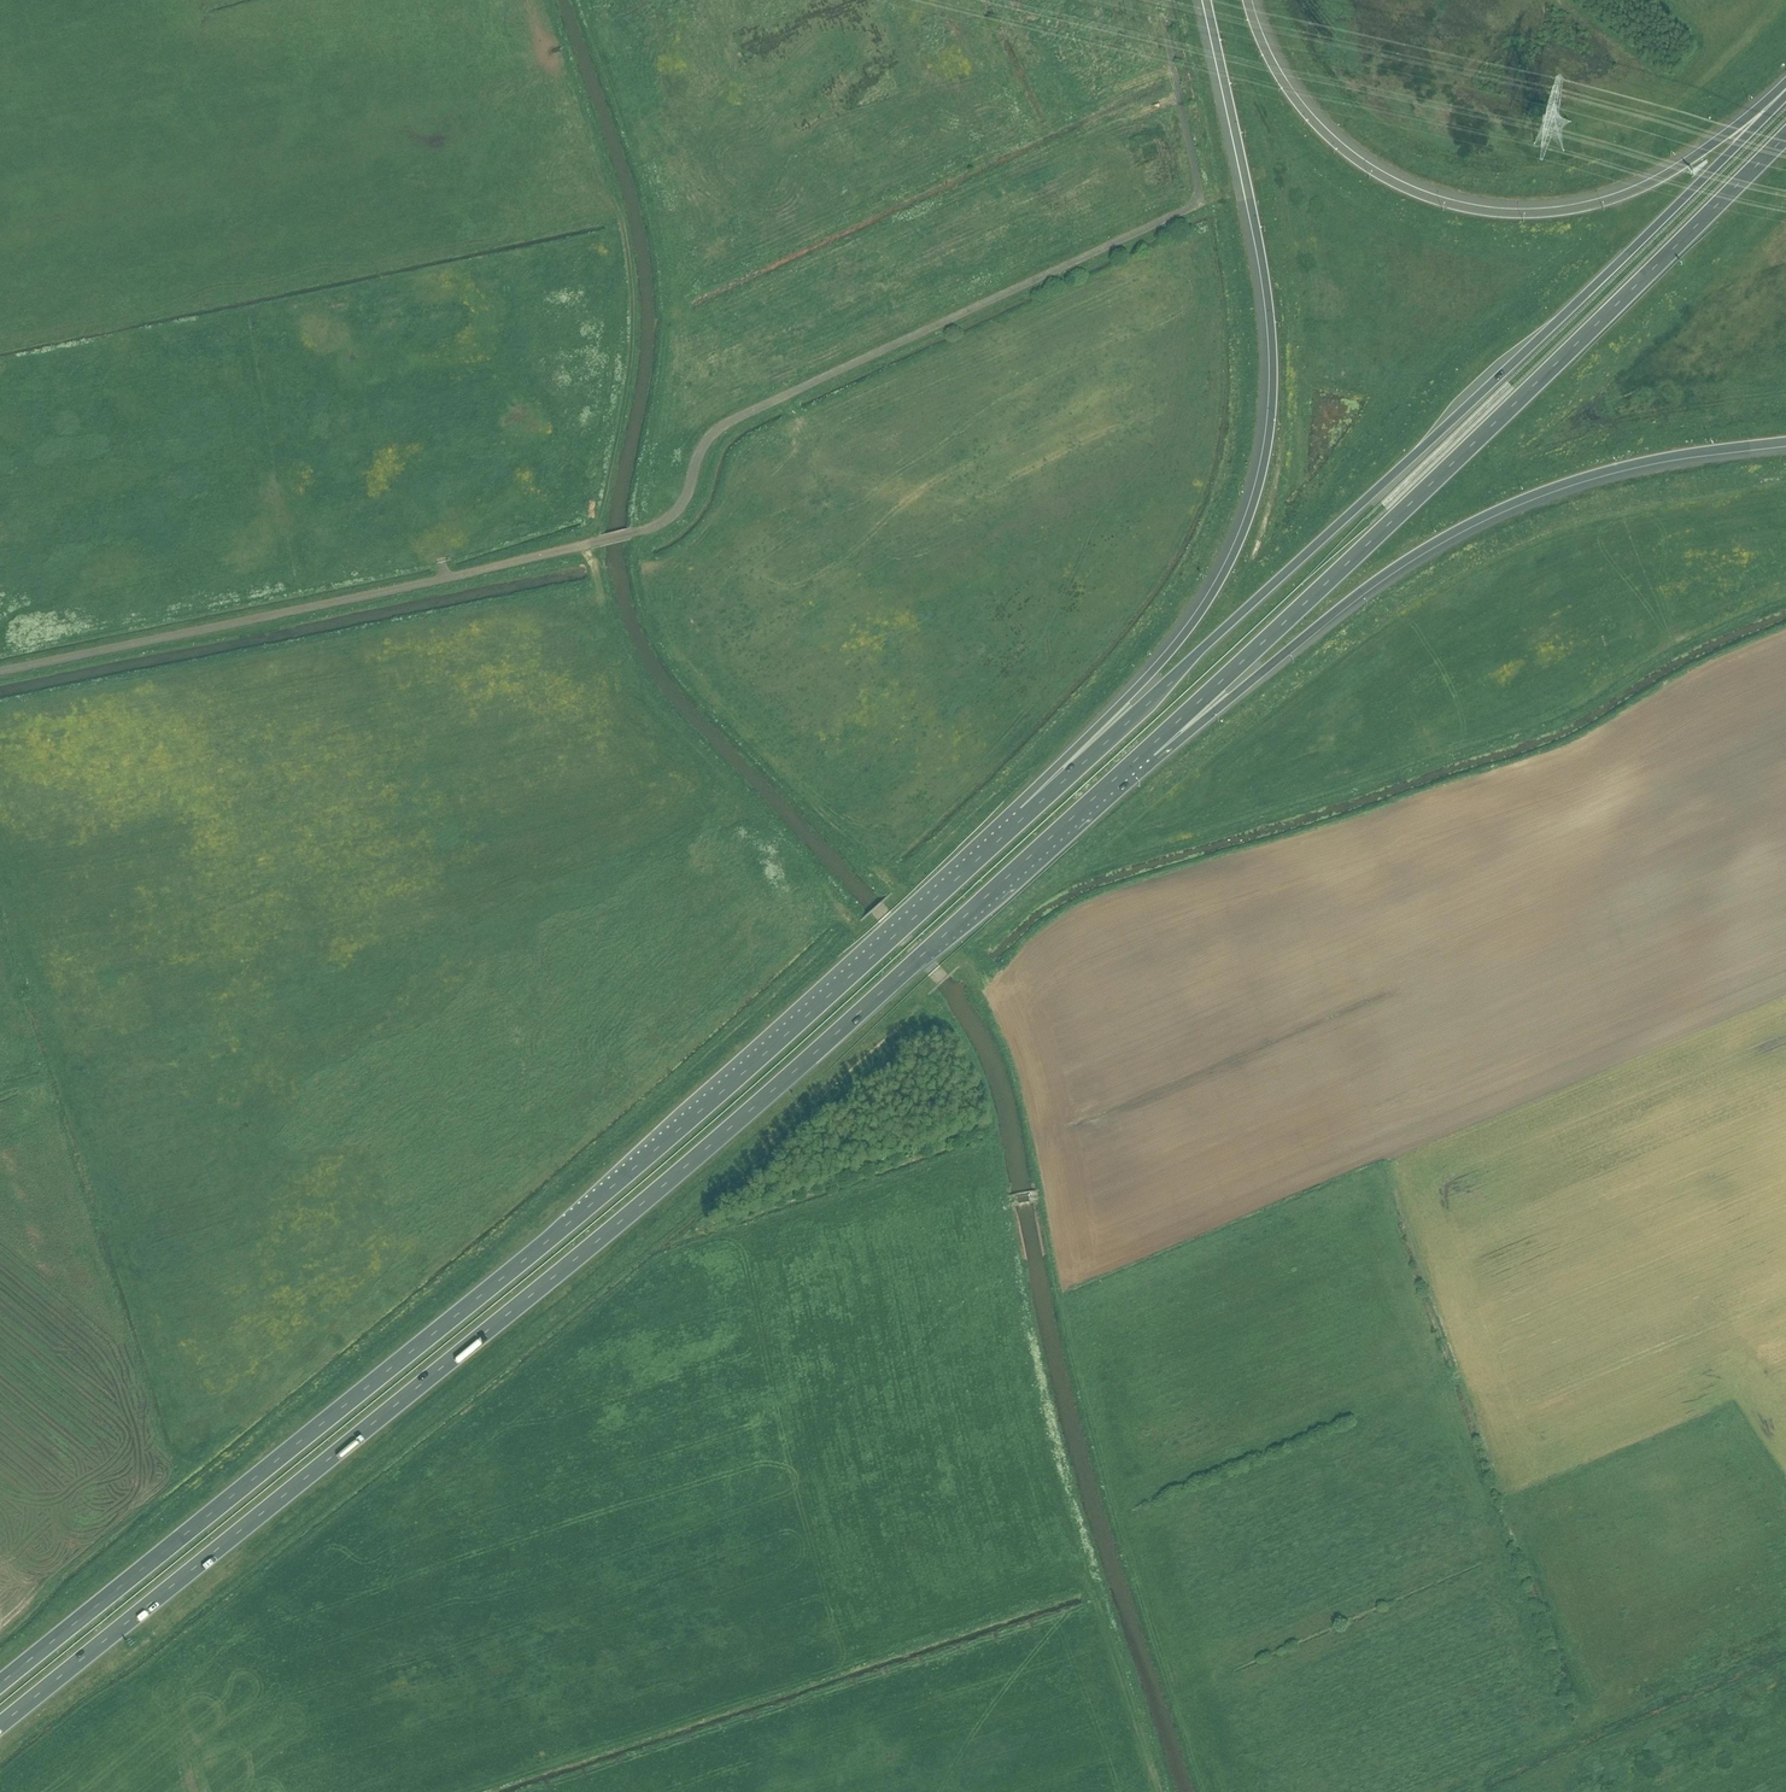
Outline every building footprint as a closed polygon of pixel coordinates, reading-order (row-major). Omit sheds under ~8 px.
[(587,1226),(579,1234),(586,1241),(594,1233),(587,1226)]
